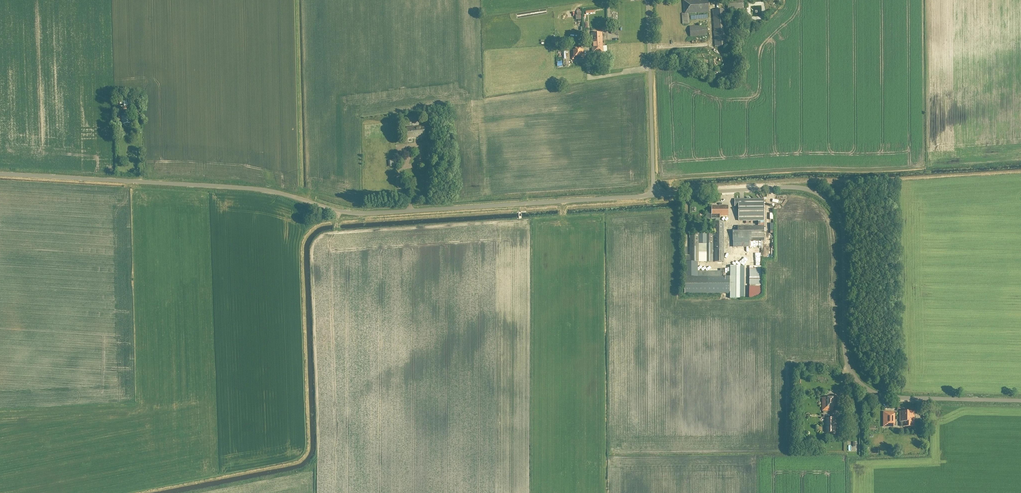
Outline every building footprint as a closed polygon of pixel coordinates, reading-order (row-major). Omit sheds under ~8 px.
[(709,13),(708,0),(683,0),(684,13),(681,14),(682,24),(690,24),(689,14),(709,13)] [(744,12),(744,0),(727,0),(728,13),(744,12)] [(715,47),(729,46),(727,9),(712,10),(715,47)] [(690,37),(707,35),(706,25),(690,26),(690,37)] [(603,52),(602,42),(602,33),(591,33),(592,52),(603,52)] [(572,60),(584,59),(584,50),(580,50),(580,48),(575,48),(575,50),(571,50),(572,60)] [(123,124),(131,123),(129,110),(121,111),(123,124)] [(408,138),(425,136),(424,126),(407,128),(408,138)] [(424,162),(433,161),(433,142),(430,142),(431,149),(424,149),(424,162)] [(764,221),(764,199),(734,200),(734,207),(738,207),(738,221),(764,221)] [(720,216),(728,216),(728,206),(712,206),(712,214),(711,214),(711,219),(720,219),(720,216)] [(714,262),(724,262),(724,222),(714,222),(714,262)] [(733,241),(752,240),(764,240),(764,226),(738,227),(738,231),(733,231),(733,241)] [(690,262),(699,262),(699,234),(690,234),(690,262)] [(749,253),(749,248),(742,248),(742,246),(738,246),(737,245),(741,245),(741,242),(734,242),(735,249),(738,249),(739,253),(746,253),(749,253)] [(685,285),(685,294),(709,293),(709,285),(685,285)] [(838,408),(838,398),(822,398),(822,411),(833,411),(833,407),(838,408)] [(894,427),(894,418),(894,412),(888,412),(884,412),(884,427),(894,427)] [(914,422),(914,412),(900,412),(900,427),(914,427),(914,422)] [(835,433),(835,419),(825,419),(825,433),(835,433)]
